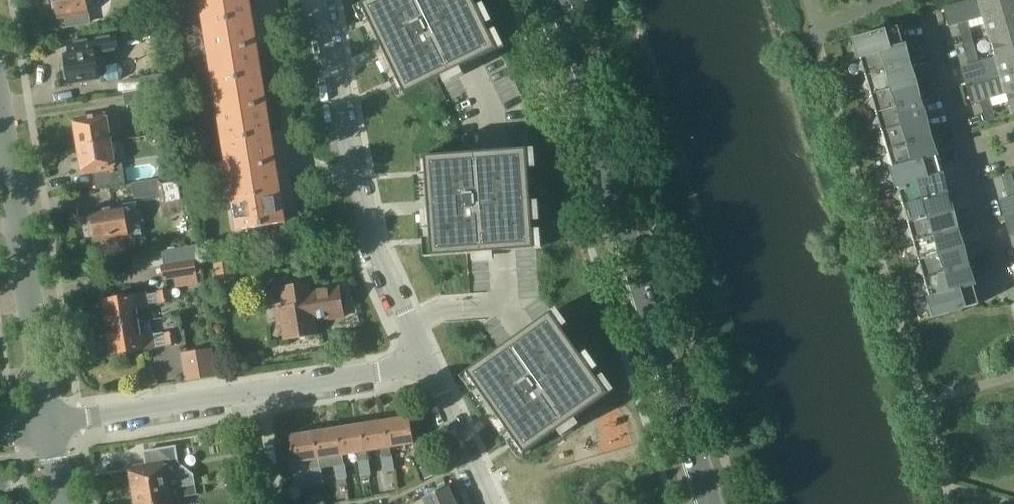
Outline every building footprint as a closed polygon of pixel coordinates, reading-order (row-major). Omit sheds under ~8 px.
[(53,3),(55,14),(57,13),(58,16),(67,15),(69,27),(91,23),(89,11),(90,11),(88,0),(55,0),(55,2),(53,3)] [(222,96),(265,90),(257,45),(252,13),(250,0),(206,0),(222,96)] [(362,4),(406,95),(498,50),(474,0),(372,0),(362,4)] [(985,16),(991,37),(1010,32),(1001,0),(972,0),(945,8),(950,26),(959,24),(965,45),(974,42),(968,21),(985,16)] [(1010,32),(1013,31),(1013,0),(1001,0),(1010,32)] [(862,58),(906,45),(905,43),(904,44),(899,27),(880,32),(876,30),(874,34),(855,39),(857,47),(855,50),(859,53),(861,59),(862,59),(862,58)] [(991,37),(997,58),(980,63),(974,42),(965,45),(971,65),(962,68),(967,86),(1013,72),(1013,45),(1010,32),(991,37)] [(101,78),(101,75),(103,74),(106,79),(110,82),(120,80),(122,76),(124,72),(121,67),(117,64),(108,66),(107,62),(106,53),(121,51),(119,38),(104,41),(104,44),(83,47),(82,45),(69,47),(71,57),(65,58),(69,83),(101,78)] [(866,71),(867,77),(911,64),(906,45),(862,58),(862,59),(864,65),(862,69),(866,71)] [(917,82),(911,64),(867,77),(869,83),(867,87),(871,89),(872,95),(917,82)] [(967,86),(972,103),(981,101),(987,122),(996,119),(990,98),(1007,93),(1013,114),(1013,72),(967,86)] [(141,77),(143,90),(143,91),(168,87),(166,73),(141,77)] [(876,108),(878,114),(922,101),(917,82),(872,95),(874,102),(872,106),(876,108)] [(143,91),(143,90),(123,93),(125,105),(170,97),(168,87),(143,91)] [(265,90),(222,96),(240,211),(235,212),(238,230),(286,223),(277,164),(272,133),(265,90)] [(927,120),(922,101),(878,114),(880,121),(878,124),(882,127),(883,132),(927,120)] [(76,123),(80,148),(112,142),(108,118),(76,123)] [(933,138),(927,120),(883,132),(885,139),(883,143),(887,145),(889,151),(933,138)] [(938,156),(933,138),(889,151),(890,157),(888,161),(892,163),(894,168),(894,169),(938,156)] [(112,142),(80,148),(84,172),(95,170),(98,189),(126,184),(123,166),(116,167),(112,142)] [(528,149),(426,157),(433,257),(535,249),(528,149)] [(943,174),(938,156),(894,169),(894,168),(893,168),(895,176),(893,180),(897,182),(899,188),(899,187),(943,174)] [(183,174),(157,179),(162,211),(188,206),(183,174)] [(905,206),(949,193),(943,174),(899,187),(899,188),(901,195),(899,198),(903,200),(905,206)] [(1006,218),(1013,216),(1013,181),(1012,174),(1003,177),(1009,198),(1000,201),(1006,218)] [(954,212),(949,193),(905,206),(907,213),(904,217),(908,219),(910,225),(954,212)] [(117,239),(141,235),(136,204),(112,208),(112,211),(91,214),(95,240),(116,236),(117,239)] [(914,237),(915,243),(959,229),(954,212),(910,225),(912,231),(910,235),(914,237)] [(1006,218),(1011,236),(1013,235),(1013,216),(1006,218)] [(965,249),(959,229),(915,243),(917,250),(915,254),(919,256),(921,262),(965,249)] [(165,279),(196,274),(203,273),(198,245),(162,251),(165,265),(163,265),(165,279)] [(924,274),(926,280),(970,267),(965,249),(921,262),(923,268),(920,272),(924,274)] [(214,264),(219,290),(236,287),(232,261),(214,264)] [(931,298),(975,285),(970,267),(926,280),(928,286),(926,290),(929,292),(931,297),(931,298)] [(281,326),(284,341),(319,335),(317,321),(330,320),(330,321),(346,318),(340,286),(312,290),(311,282),(280,287),(282,307),(275,308),(277,327),(281,326)] [(976,287),(975,285),(931,298),(931,297),(930,297),(932,305),(930,308),(934,310),(936,317),(955,312),(959,314),(961,310),(980,305),(975,287),(976,287)] [(156,292),(158,303),(171,301),(169,290),(158,292),(156,292)] [(108,327),(145,322),(142,306),(149,305),(147,294),(104,301),(108,327)] [(551,313),(467,372),(525,454),(609,394),(551,313)] [(145,322),(108,327),(112,353),(157,346),(155,335),(147,336),(145,322)] [(184,330),(177,332),(179,342),(186,341),(184,330)] [(164,334),(166,344),(179,342),(177,332),(164,334)] [(187,380),(216,376),(212,349),(183,354),(184,362),(186,375),(187,380)] [(401,418),(386,420),(390,447),(414,443),(415,446),(429,444),(425,436),(414,438),(410,416),(401,418)] [(393,470),(390,447),(386,420),(362,424),(366,450),(382,448),(385,471),(393,470)] [(342,454),(358,452),(361,475),(370,474),(366,450),(362,424),(339,427),(342,454)] [(342,454),(339,427),(315,431),(319,458),(320,469),(336,466),(338,480),(346,478),(342,454)] [(320,469),(319,458),(315,431),(291,435),(293,447),(291,447),(292,450),(293,450),(295,461),(311,459),(315,483),(322,482),(320,469)] [(251,445),(239,447),(241,460),(253,458),(251,445)] [(132,473),(129,475),(130,483),(134,484),(135,495),(196,485),(195,478),(182,480),(176,447),(146,452),(148,468),(132,470),(132,473)] [(436,463),(423,468),(426,477),(440,471),(436,463)] [(443,478),(437,481),(441,490),(447,487),(443,478)] [(196,485),(135,495),(137,503),(181,503),(180,496),(197,494),(196,485)] [(448,486),(447,487),(441,490),(438,491),(437,489),(435,491),(435,492),(424,497),(427,503),(456,503),(448,486)]
